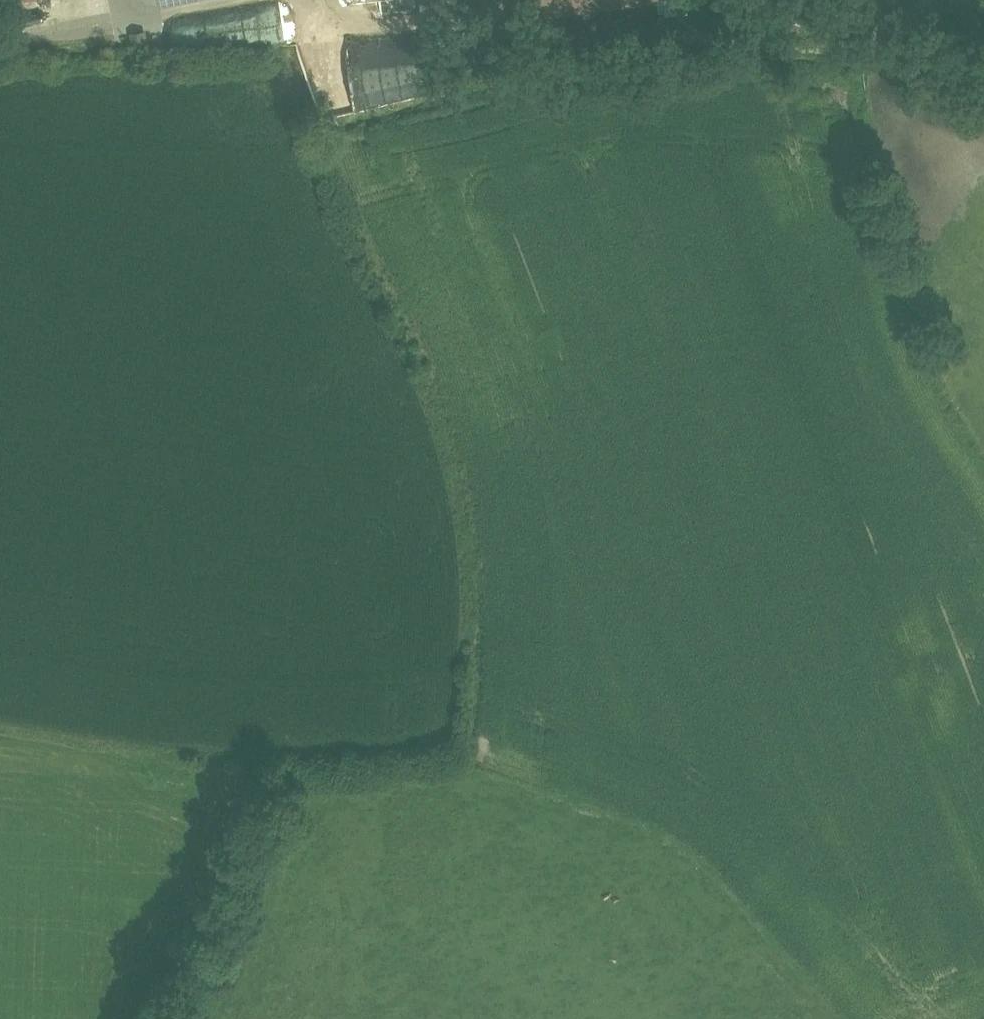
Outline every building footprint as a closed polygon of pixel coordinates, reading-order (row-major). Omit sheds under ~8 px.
[(165,8),(206,0),(163,0),(165,8)] [(541,15),(657,0),(539,0),(541,15)]
